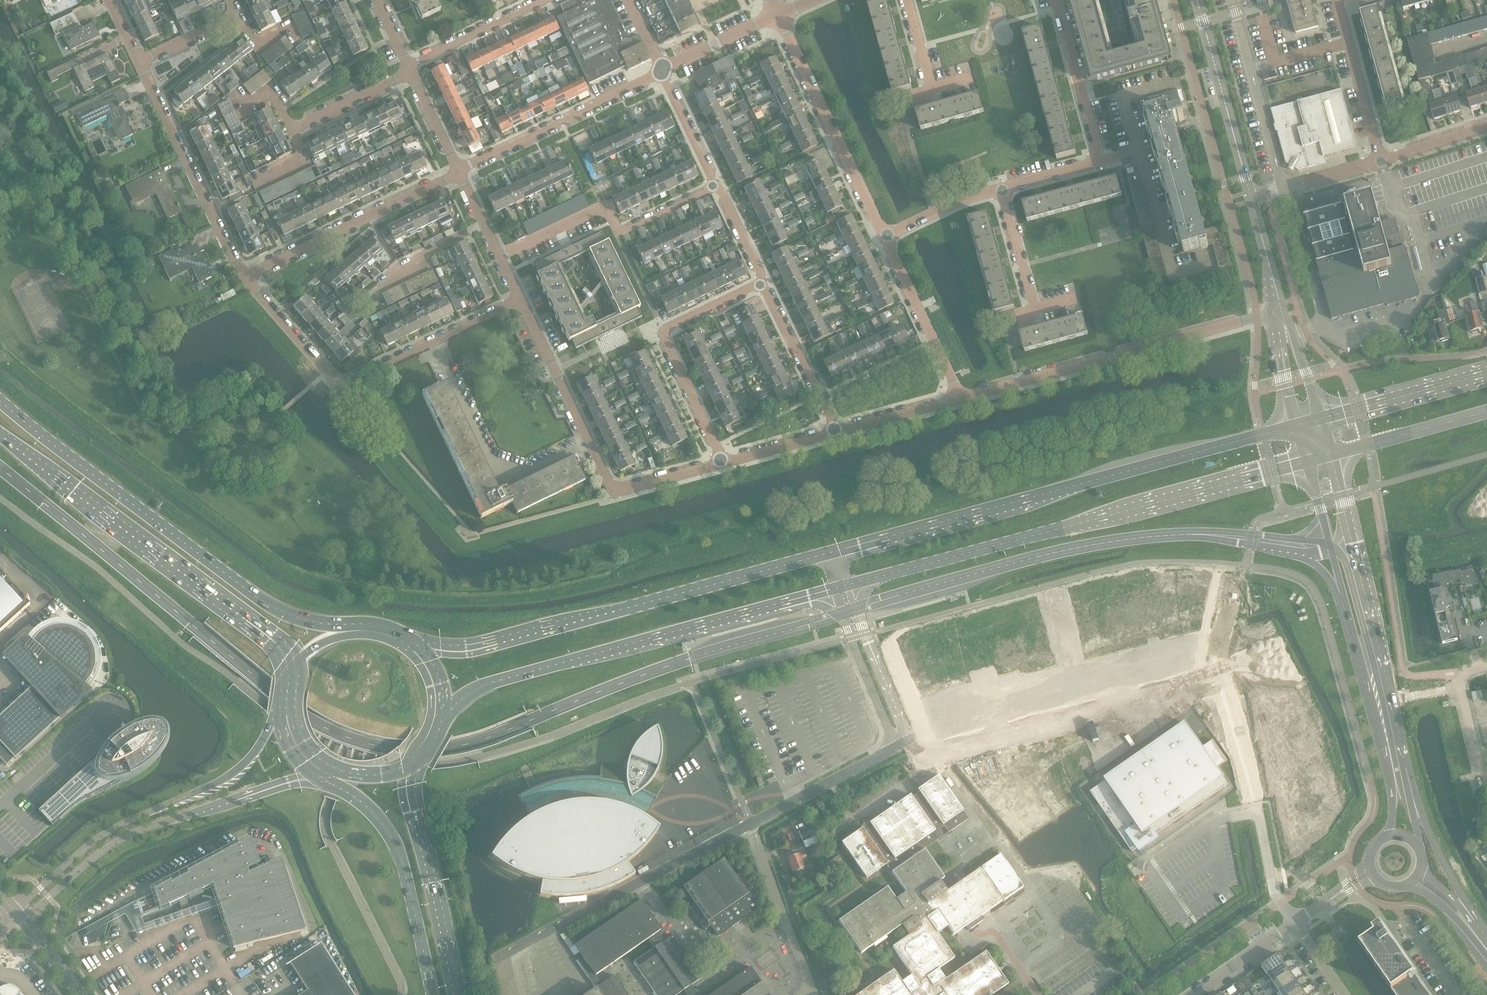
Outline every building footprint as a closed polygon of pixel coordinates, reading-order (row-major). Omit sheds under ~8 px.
[(129,8),(143,1),(142,0),(125,0),(129,8)] [(169,2),(178,21),(189,15),(183,1),(182,0),(172,0),(169,2)] [(183,1),(189,15),(200,10),(196,0),(185,0),(183,1)] [(200,10),(212,4),(210,0),(196,0),(200,10)] [(251,9),(265,2),(263,0),(246,0),(251,9)] [(327,0),(332,11),(346,5),(344,0),(327,0)] [(422,20),(441,11),(435,0),(413,0),(422,20)] [(583,71),(589,85),(626,67),(628,72),(651,61),(639,35),(630,40),(611,0),(573,0),(561,6),(565,15),(557,18),(583,71)] [(645,8),(662,0),(641,0),(645,8)] [(645,8),(649,17),(685,0),(662,0),(645,8)] [(649,17),(653,26),(689,9),(685,0),(649,17)] [(876,31),(894,26),(887,0),(867,0),(876,31)] [(1090,72),(1092,80),(1091,81),(1092,82),(1135,70),(1173,60),(1165,30),(1161,30),(1160,25),(1163,24),(1161,15),(1157,16),(1156,12),(1159,11),(1156,0),(1124,0),(1137,49),(1114,55),(1099,0),(1069,0),(1075,21),(1076,21),(1076,23),(1089,72),(1090,72)] [(1288,5),(1296,34),(1318,28),(1312,6),(1318,4),(1317,0),(1287,0),(1288,5)] [(1413,0),(1400,0),(1403,9),(1415,6),(1413,0)] [(143,1),(129,8),(134,19),(148,13),(143,1)] [(265,2),(251,9),(256,20),(270,14),(265,2)] [(1384,2),(1375,5),(1376,8),(1377,8),(1379,16),(1381,16),(1382,16),(1381,13),(1384,2)] [(346,5),(332,11),(338,23),(352,16),(346,5)] [(1361,13),(1363,21),(1379,16),(1377,8),(1376,8),(1361,13)] [(689,9),(653,26),(658,35),(694,18),(689,9)] [(293,17),(295,22),(307,17),(304,11),(293,17)] [(74,13),(51,24),(53,30),(56,36),(62,33),(70,51),(72,50),(100,36),(94,23),(82,29),(80,30),(72,14),(75,13),(74,13)] [(148,13),(134,19),(140,31),(154,24),(148,13)] [(270,14),(256,20),(262,32),(276,25),(270,14)] [(352,16),(338,23),(343,34),(357,27),(352,16)] [(1379,16),(1363,21),(1367,36),(1386,31),(1381,16),(1379,16)] [(307,17),(295,22),(298,28),(310,22),(307,17)] [(553,18),(542,24),(548,36),(559,30),(553,18)] [(694,18),(658,35),(662,45),(698,27),(694,18)] [(1428,34),(1431,45),(1486,30),(1486,18),(1428,34)] [(310,22),(298,28),(300,33),(312,27),(310,22)] [(154,24),(140,31),(145,42),(163,34),(160,28),(156,30),(154,24)] [(542,24),(531,29),(537,41),(548,36),(542,24)] [(894,26),(876,31),(884,63),(903,57),(894,26)] [(312,27),(300,33),(303,39),(315,33),(312,27)] [(357,27),(343,34),(348,45),(362,38),(357,27)] [(1022,33),(1031,65),(1050,60),(1041,28),(1022,33)] [(531,29),(521,34),(526,46),(537,41),(531,29)] [(1386,31),(1367,36),(1371,51),(1390,46),(1386,31)] [(521,34),(510,39),(516,51),(526,46),(521,34)] [(1428,34),(1423,35),(1419,36),(1407,39),(1419,81),(1440,75),(1428,34)] [(285,37),(280,41),(288,51),(293,47),(285,37)] [(244,38),(233,46),(243,58),(253,50),(244,38)] [(362,38),(348,45),(354,56),(368,50),(362,38)] [(510,39),(499,44),(505,57),(516,51),(510,39)] [(280,41),(276,45),(284,55),(288,51),(280,41)] [(305,43),(300,46),(305,51),(309,48),(305,43)] [(499,44),(488,50),(494,62),(505,57),(499,44)] [(276,45),(271,48),(279,59),(284,55),(276,45)] [(233,46),(224,54),(233,66),(243,58),(233,46)] [(305,51),(300,46),(296,49),(300,55),(305,51)] [(1390,46),(1371,51),(1375,67),(1394,61),(1390,46)] [(567,47),(556,52),(556,53),(559,59),(570,54),(567,47)] [(271,48),(266,52),(274,62),(279,59),(271,48)] [(1482,49),(1476,51),(1480,63),(1486,60),(1482,49)] [(488,50),(477,55),(483,67),(494,62),(488,50)] [(1476,51),(1463,55),(1466,67),(1480,63),(1476,51)] [(274,62),(266,52),(261,56),(269,66),(274,62)] [(80,57),(47,73),(52,83),(58,80),(57,77),(74,69),(85,92),(95,88),(92,82),(108,75),(112,84),(121,80),(108,53),(84,65),(80,57)] [(458,66),(464,64),(458,53),(452,55),(458,66)] [(224,54),(214,61),(224,74),(233,66),(224,54)] [(483,67),(477,55),(466,60),(472,72),(483,67)] [(1466,67),(1463,55),(1436,64),(1440,75),(1466,67)] [(323,56),(313,64),(321,76),(332,69),(323,56)] [(452,56),(446,59),(448,64),(454,61),(452,56)] [(903,57),(884,63),(893,94),(898,93),(910,90),(912,89),(906,68),(903,57)] [(285,58),(281,61),(285,67),(289,63),(285,58)] [(545,58),(534,63),(538,71),(543,68),(542,67),(548,64),(545,58)] [(760,65),(766,76),(780,69),(775,58),(760,65)] [(1050,60),(1031,65),(1040,96),(1059,91),(1050,60)] [(214,61),(204,69),(214,81),(224,74),(214,61)] [(285,67),(281,61),(276,64),(281,70),(285,67)] [(1394,61),(1375,67),(1380,82),(1398,77),(1394,61)] [(731,62),(723,66),(730,80),(739,76),(734,65),(733,66),(731,62)] [(254,64),(250,68),(255,73),(259,70),(254,64)] [(313,64),(302,71),(311,83),(321,76),(313,64)] [(531,64),(525,67),(528,73),(534,70),(531,64)] [(432,72),(437,83),(449,77),(444,66),(432,72)] [(723,66),(714,70),(721,85),(730,80),(723,66)] [(255,73),(250,68),(246,71),(250,77),(255,73)] [(204,69),(194,77),(204,89),(214,81),(204,69)] [(780,69),(766,76),(771,87),(785,80),(780,69)] [(264,70),(259,74),(267,84),(272,80),(264,70)] [(714,70),(705,75),(712,89),(721,85),(714,70)] [(1457,83),(1463,82),(1460,70),(1453,72),(1457,83)] [(302,71),(292,78),(301,90),(311,83),(302,71)] [(1275,71),(1263,74),(1265,80),(1276,77),(1275,71)] [(511,72),(501,77),(502,79),(505,84),(514,79),(511,72)] [(1457,83),(1453,72),(1447,74),(1451,85),(1457,83)] [(259,74),(254,78),(262,88),(267,84),(259,74)] [(698,83),(702,93),(710,89),(710,90),(712,89),(705,75),(696,79),(698,83)] [(194,77),(185,84),(194,97),(197,100),(207,93),(204,89),(194,77)] [(449,77),(437,83),(442,94),(454,88),(449,77)] [(1398,77),(1380,82),(1384,97),(1402,92),(1398,77)] [(1470,108),(1484,104),(1480,90),(1478,84),(1475,77),(1469,80),(1473,92),(1466,95),(1470,108)] [(254,78),(249,82),(257,92),(262,88),(254,78)] [(301,90),(292,78),(282,85),(290,98),(301,90)] [(574,78),(570,80),(572,85),(578,97),(589,92),(583,79),(577,82),(574,78)] [(235,80),(231,83),(235,89),(239,85),(235,80)] [(785,80),(771,87),(776,98),(791,91),(785,80)] [(1418,82),(1418,83),(1423,96),(1429,94),(1425,80),(1418,82)] [(734,81),(727,84),(731,91),(731,92),(738,89),(734,81)] [(257,92),(249,82),(244,86),(252,96),(257,92)] [(235,89),(231,83),(227,86),(231,92),(235,89)] [(194,97),(185,84),(174,92),(178,97),(173,101),(179,108),(194,97)] [(572,85),(561,90),(567,102),(578,97),(572,85)] [(454,88),(442,94),(447,104),(460,99),(454,88)] [(83,112),(77,115),(83,128),(107,116),(119,141),(134,135),(120,107),(122,106),(121,104),(130,100),(125,89),(106,98),(108,102),(103,104),(103,103),(96,106),(97,107),(84,113),(83,112)] [(695,96),(701,107),(715,100),(710,90),(710,89),(702,93),(695,96)] [(750,89),(744,92),(748,98),(753,96),(750,89)] [(1442,96),(1439,89),(1432,91),(1435,100),(1430,102),(1430,106),(1434,120),(1448,115),(1443,102),(1442,96)] [(561,90),(550,95),(556,107),(567,102),(561,90)] [(910,90),(898,93),(900,99),(912,96),(910,90)] [(1341,90),(1272,109),(1286,163),(1290,165),(1288,169),(1294,172),(1296,168),(1299,170),(1326,163),(1324,157),(1357,148),(1341,90)] [(791,91),(776,98),(782,109),(796,102),(791,91)] [(1059,91),(1040,96),(1048,127),(1067,122),(1059,91)] [(1204,230),(1174,123),(1185,120),(1177,91),(1146,99),(1150,114),(1146,115),(1147,115),(1184,253),(1208,246),(1204,230)] [(1402,92),(1384,97),(1388,113),(1404,108),(1402,101),(1404,100),(1402,92)] [(979,93),(947,102),(953,121),(985,112),(979,93)] [(215,95),(211,98),(216,104),(220,101),(215,95)] [(550,95),(539,100),(545,113),(556,107),(550,95)] [(912,96),(900,99),(901,105),(913,101),(912,96)] [(1457,97),(1443,102),(1448,115),(1461,111),(1457,97)] [(216,104),(211,98),(207,102),(211,107),(216,104)] [(460,99),(447,104),(453,115),(465,109),(460,99)] [(1150,114),(1146,99),(1137,102),(1141,117),(1147,115),(1146,115),(1150,114)] [(219,106),(221,111),(233,106),(230,100),(219,106)] [(539,100),(529,106),(534,118),(545,113),(539,100)] [(715,100),(701,107),(706,118),(721,111),(715,100)] [(65,101),(53,107),(57,114),(69,108),(65,101)] [(913,101),(901,105),(903,111),(915,108),(913,101)] [(395,102),(384,108),(391,122),(402,117),(401,115),(404,114),(401,109),(399,110),(395,102)] [(796,102),(782,109),(787,120),(801,113),(796,102)] [(953,121),(947,102),(916,111),(921,130),(953,121)] [(233,106),(221,111),(224,117),(235,112),(233,106)] [(529,106),(518,111),(524,123),(534,118),(529,106)] [(384,108),(373,113),(380,127),(391,122),(384,108)] [(255,116),(261,127),(275,120),(270,109),(255,116)] [(465,109),(453,115),(458,126),(470,120),(465,109)] [(191,114),(196,119),(200,116),(196,111),(191,114)] [(518,111),(507,116),(513,128),(524,123),(518,111)] [(721,111),(706,118),(711,129),(726,122),(721,111)] [(235,112),(224,117),(227,123),(238,117),(235,112)] [(373,113),(362,118),(369,132),(370,135),(381,129),(380,127),(373,113)] [(667,113),(657,117),(664,132),(674,127),(667,113)] [(801,113),(787,120),(792,131),(806,124),(801,113)] [(507,116),(496,121),(502,134),(513,128),(507,116)] [(238,117),(227,123),(229,128),(241,123),(238,117)] [(657,117),(648,122),(655,137),(664,132),(657,117)] [(362,118),(351,123),(358,138),(359,140),(363,138),(362,136),(369,132),(362,118)] [(275,120),(261,127),(266,138),(281,131),(275,120)] [(470,120),(458,126),(463,137),(475,131),(470,120)] [(648,122),(638,127),(645,141),(655,137),(648,122)] [(726,122),(711,129),(717,140),(731,133),(726,122)] [(1067,122),(1048,127),(1057,159),(1076,154),(1067,122)] [(351,123),(340,129),(347,143),(348,145),(359,140),(358,138),(351,123)] [(233,127),(230,129),(235,140),(239,138),(238,134),(245,131),(241,124),(233,127)] [(806,124),(792,131),(797,142),(812,135),(806,124)] [(191,134),(197,145),(211,138),(206,127),(191,134)] [(638,127),(628,131),(635,146),(645,141),(638,127)] [(495,128),(490,130),(495,142),(500,139),(495,128)] [(340,129),(329,134),(336,148),(337,150),(341,148),(340,146),(347,143),(340,129)] [(266,138),(264,139),(266,143),(268,142),(272,149),(286,142),(281,131),(266,138)] [(475,131),(463,137),(469,148),(481,142),(475,131)] [(628,131),(619,136),(626,150),(635,146),(628,131)] [(323,137),(319,139),(325,153),(326,156),(327,155),(331,153),(330,151),(336,148),(329,134),(328,133),(323,135),(323,137)] [(731,133),(717,140),(722,151),(736,144),(731,133)] [(812,135),(797,142),(803,153),(817,146),(812,135)] [(619,136),(609,141),(616,155),(626,150),(619,136)] [(211,138),(197,145),(202,156),(216,149),(211,138)] [(319,139),(307,144),(314,158),(315,161),(316,161),(316,160),(320,158),(319,157),(325,153),(319,139)] [(609,141),(599,145),(606,160),(616,155),(609,141)] [(286,142),(272,149),(270,150),(272,154),(274,153),(277,160),(292,153),(286,142)] [(736,144),(722,151),(727,162),(742,155),(736,144)] [(606,160),(599,145),(590,150),(596,164),(606,160)] [(216,149),(202,156),(207,167),(221,160),(223,159),(221,155),(220,156),(216,149)] [(412,155),(408,157),(416,173),(427,167),(423,160),(425,158),(423,153),(420,154),(420,153),(413,156),(412,155)] [(742,155),(727,162),(732,173),(747,166),(742,155)] [(404,159),(404,160),(398,164),(405,178),(416,173),(408,157),(404,159)] [(805,166),(811,179),(825,172),(819,159),(815,161),(814,159),(807,162),(808,164),(805,166)] [(221,160),(207,167),(212,178),(227,171),(221,160)] [(250,160),(245,162),(251,173),(256,170),(250,160)] [(566,161),(557,166),(564,180),(573,175),(566,161)] [(691,162),(681,167),(688,181),(698,177),(691,162)] [(398,164),(387,169),(394,183),(405,178),(398,164)] [(316,165),(310,168),(316,179),(322,177),(320,173),(316,165)] [(557,166),(547,171),(554,185),(564,180),(557,166)] [(747,166),(732,173),(738,184),(752,177),(747,166)] [(382,171),(376,174),(383,188),(394,183),(387,169),(386,167),(381,169),(382,171)] [(681,167),(672,171),(678,186),(688,181),(681,167)] [(310,168),(305,171),(310,182),(316,179),(310,168)] [(163,169),(126,187),(130,195),(132,194),(136,202),(157,192),(170,218),(182,212),(170,186),(171,185),(163,169)] [(227,171),(212,178),(217,189),(232,182),(227,171)] [(305,171),(299,173),(305,185),(310,182),(305,171)] [(547,171),(537,175),(544,190),(554,185),(547,171)] [(672,171),(662,176),(669,191),(678,186),(672,171)] [(785,179),(792,176),(790,171),(783,175),(785,179)] [(375,172),(364,177),(365,179),(372,194),(383,188),(376,174),(375,172)] [(825,172),(811,179),(816,190),(830,183),(825,172)] [(299,173),(294,176),(299,187),(305,185),(299,173)] [(537,175),(527,180),(534,194),(544,190),(537,175)] [(294,176),(288,179),(294,190),(299,187),(294,176)] [(662,176),(652,181),(659,195),(669,191),(662,176)] [(1117,177),(1085,186),(1091,204),(1122,196),(1117,177)] [(288,179),(282,182),(288,193),(294,190),(288,179)] [(365,179),(354,185),(361,199),(372,194),(365,179)] [(527,180),(518,184),(525,199),(534,194),(527,180)] [(652,181),(643,185),(649,200),(659,195),(652,181)] [(744,188),(749,198),(764,191),(759,181),(744,188)] [(1208,246),(1212,245),(1219,269),(1169,282),(1141,181),(1129,184),(1160,298),(1235,278),(1221,226),(1204,230),(1208,246)] [(232,182),(217,189),(223,200),(240,192),(238,188),(235,189),(232,182)] [(282,182),(277,184),(282,196),(288,193),(282,182)] [(353,182),(342,188),(350,204),(361,199),(354,185),(353,182)] [(830,183),(816,190),(821,201),(836,194),(830,183)] [(277,184),(271,187),(277,198),(282,196),(277,184)] [(518,184),(508,189),(515,203),(525,199),(518,184)] [(643,185),(633,190),(640,204),(649,200),(643,185)] [(1085,186),(1054,194),(1059,213),(1091,204),(1085,186)] [(271,187),(266,190),(271,201),(277,198),(271,187)] [(338,190),(339,192),(332,195),(339,209),(350,204),(342,188),(338,190)] [(508,189),(498,194),(505,208),(515,203),(508,189)] [(271,201),(266,190),(260,192),(265,204),(271,201)] [(633,190),(623,195),(630,209),(640,204),(633,190)] [(242,191),(229,197),(232,202),(244,196),(242,191)] [(764,191),(749,198),(754,208),(768,201),(764,191)] [(327,195),(328,197),(321,200),(328,215),(339,209),(332,195),(331,193),(327,195)] [(264,208),(257,194),(254,196),(260,209),(264,208)] [(505,208),(498,194),(489,198),(496,213),(505,208)] [(836,194),(821,201),(827,213),(831,212),(832,214),(839,211),(838,208),(842,207),(836,194)] [(1059,213),(1054,194),(1022,203),(1027,222),(1059,213)] [(630,209),(623,195),(613,199),(620,214),(630,209)] [(1340,203),(1330,205),(1305,212),(1305,214),(1303,214),(1332,319),(1338,318),(1415,297),(1396,226),(1382,230),(1372,195),(1368,196),(1349,201),(1341,204),(1340,204),(1340,203)] [(583,196),(577,198),(582,210),(589,207),(583,196)] [(577,198),(571,201),(576,213),(582,210),(577,198)] [(321,200),(311,206),(318,220),(328,215),(321,200)] [(432,206),(439,221),(441,225),(452,219),(449,214),(452,213),(449,207),(447,209),(443,201),(432,206)] [(571,201),(565,204),(571,216),(576,213),(571,201)] [(768,201),(754,208),(759,218),(773,211),(768,201)] [(243,204),(228,211),(233,222),(248,215),(250,214),(248,210),(246,211),(243,204)] [(565,204),(559,207),(565,219),(571,216),(565,204)] [(311,206),(300,211),(307,225),(318,220),(311,206)] [(432,206),(421,211),(428,226),(439,221),(432,206)] [(559,207),(553,210),(559,221),(565,219),(559,207)] [(553,210),(548,212),(553,224),(559,221),(553,210)] [(300,211),(289,216),(296,230),(307,225),(300,211)] [(421,229),(428,226),(421,211),(410,217),(418,233),(422,231),(421,229)] [(773,211),(759,218),(763,227),(778,220),(773,211)] [(548,212),(541,215),(547,227),(553,224),(548,212)] [(715,213),(705,217),(712,232),(722,227),(715,213)] [(970,219),(978,251),(997,246),(988,214),(970,219)] [(248,215),(233,222),(239,233),(253,226),(257,225),(255,220),(251,222),(248,215)] [(541,215),(536,218),(541,230),(547,227),(541,215)] [(296,230),(289,216),(278,221),(285,236),(296,230)] [(837,223),(842,235),(856,228),(851,216),(837,223)] [(410,217),(399,222),(407,238),(418,233),(410,217)] [(705,217),(696,222),(703,236),(712,232),(705,217)] [(536,218),(530,221),(535,233),(541,230),(536,218)] [(813,218),(805,221),(807,226),(815,222),(813,218)] [(778,220),(763,227),(768,237),(782,230),(778,220)] [(535,233),(530,221),(524,224),(529,236),(535,233)] [(399,222),(388,227),(392,235),(389,236),(392,242),(394,240),(395,242),(402,238),(403,240),(407,238),(399,222)] [(696,222),(686,227),(693,241),(703,236),(696,222)] [(253,226),(239,233),(244,244),(258,237),(253,226)] [(686,227),(676,231),(683,246),(693,241),(686,227)] [(856,228),(842,235),(847,245),(862,239),(856,228)] [(522,230),(514,233),(518,241),(526,237),(522,230)] [(782,230),(768,237),(773,247),(787,240),(782,230)] [(676,231),(667,236),(674,250),(683,246),(676,231)] [(569,341),(572,340),(576,349),(604,336),(605,336),(614,332),(614,331),(642,317),(638,308),(640,307),(636,298),(635,294),(634,294),(630,285),(629,281),(628,281),(624,272),(623,268),(622,268),(617,259),(616,255),(616,256),(611,245),(610,242),(609,242),(609,241),(606,242),(602,233),(573,247),(573,246),(563,251),(564,251),(535,265),(540,274),(537,275),(537,276),(536,277),(539,283),(540,282),(544,289),(542,290),(545,296),(547,295),(550,302),(549,302),(552,309),(553,308),(556,315),(555,315),(558,322),(559,321),(562,328),(561,328),(564,335),(565,334),(569,341)] [(667,236),(657,240),(664,255),(674,250),(667,236)] [(258,237),(244,244),(249,255),(264,248),(258,237)] [(372,239),(363,247),(373,259),(383,251),(372,239)] [(862,239),(847,245),(853,257),(867,250),(862,239)] [(657,240),(647,245),(654,259),(664,255),(657,240)] [(466,242),(448,251),(453,262),(457,260),(472,253),(466,242)] [(731,245),(727,247),(730,253),(737,249),(735,243),(731,245)] [(399,245),(390,248),(398,260),(410,254),(408,250),(403,253),(399,245)] [(654,259),(647,245),(637,250),(644,264),(654,259)] [(173,257),(171,251),(159,257),(169,278),(192,267),(200,283),(212,278),(196,246),(173,257)] [(997,246),(978,251),(987,282),(1006,277),(997,246)] [(363,247),(354,255),(364,267),(373,259),(363,247)] [(772,255),(777,266),(792,259),(786,248),(772,255)] [(867,250),(853,257),(858,267),(872,260),(867,250)] [(472,253),(457,260),(462,271),(477,264),(472,253)] [(354,255),(345,263),(355,275),(364,267),(354,255)] [(792,259),(777,266),(782,277),(797,270),(792,259)] [(872,260),(858,267),(863,278),(877,271),(872,260)] [(739,261),(729,266),(736,280),(746,276),(739,261)] [(345,263),(336,271),(346,283),(355,275),(345,263)] [(387,263),(381,268),(384,271),(390,266),(387,263)] [(462,271),(461,272),(462,276),(464,275),(468,282),(482,275),(477,264),(462,271)] [(729,266),(719,271),(726,285),(736,280),(729,266)] [(378,270),(372,276),(375,279),(381,274),(378,270)] [(433,270),(427,272),(432,284),(438,281),(433,270)] [(797,270),(782,277),(788,288),(802,281),(797,270)] [(346,283),(336,271),(326,279),(336,290),(335,291),(339,296),(345,292),(341,287),(346,283)] [(719,271),(710,275),(716,290),(726,285),(719,271)] [(877,271),(863,278),(868,289),(883,282),(877,271)] [(1481,271),(1474,273),(1476,279),(1480,278),(1482,277),(1481,271)] [(427,272),(421,275),(427,287),(432,284),(427,272)] [(421,275),(416,278),(421,289),(427,287),(421,275)] [(468,282),(466,283),(468,287),(469,286),(473,293),(487,286),(482,275),(468,282)] [(710,275),(700,280),(707,294),(716,290),(710,275)] [(317,277),(308,285),(311,289),(321,281),(317,277)] [(1006,277),(987,282),(996,314),(1001,313),(1013,309),(1015,309),(1010,290),(1006,277)] [(1476,279),(1475,279),(1479,293),(1486,291),(1483,277),(1482,277),(1480,278),(1476,279)] [(369,278),(363,284),(365,287),(372,282),(369,278)] [(416,278),(410,281),(416,292),(421,289),(416,278)] [(700,280),(690,285),(697,299),(707,294),(700,280)] [(410,281),(405,283),(410,295),(416,292),(410,281)] [(802,281),(788,288),(793,299),(807,292),(802,281)] [(883,282),(868,289),(874,300),(888,293),(883,282)] [(405,283),(399,286),(405,297),(410,295),(405,283)] [(330,292),(325,285),(322,288),(327,294),(330,292)] [(690,285),(681,289),(688,304),(697,299),(690,285)] [(360,286),(354,291),(356,295),(363,290),(360,286)] [(399,286),(394,289),(399,300),(405,297),(399,286)] [(487,286),(473,293),(478,304),(493,297),(487,286)] [(666,289),(659,292),(662,298),(661,299),(662,302),(665,307),(668,313),(678,308),(671,294),(668,288),(666,289)] [(394,289),(388,291),(394,303),(399,300),(394,289)] [(681,289),(671,294),(678,308),(688,304),(681,289)] [(394,303),(388,291),(382,294),(388,305),(394,303)] [(807,292),(793,299),(798,309),(813,303),(807,292)] [(888,293),(874,300),(879,311),(893,304),(888,293)] [(338,301),(333,294),(330,297),(335,304),(338,301)] [(348,294),(342,300),(345,304),(352,299),(348,294)] [(306,297),(294,307),(302,316),(314,306),(315,305),(312,301),(311,302),(306,297)] [(447,299),(436,305),(443,319),(454,314),(447,299)] [(459,300),(452,303),(457,312),(463,309),(459,300)] [(1473,314),(1466,316),(1470,333),(1472,332),(1473,334),(1477,333),(1477,331),(1484,329),(1476,301),(1470,303),(1473,314)] [(662,302),(655,305),(658,311),(665,307),(662,302)] [(813,303),(798,309),(803,320),(818,313),(813,303)] [(346,310),(341,304),(338,307),(343,313),(346,310)] [(436,305),(425,310),(432,324),(443,319),(436,305)] [(314,306),(302,316),(310,326),(322,315),(323,314),(320,310),(319,311),(314,306)] [(752,306),(738,313),(743,325),(757,318),(752,306)] [(424,308),(413,313),(414,315),(421,330),(432,324),(425,310),(424,308)] [(1453,308),(1447,310),(1450,322),(1456,320),(1453,308)] [(1013,309),(1001,313),(1003,319),(1015,315),(1013,309)] [(1435,326),(1433,327),(1437,342),(1441,341),(1442,342),(1449,340),(1449,339),(1445,326),(1449,325),(1445,310),(1438,312),(1440,320),(1434,322),(1435,326)] [(354,319),(349,313),(346,316),(351,322),(354,319)] [(818,313),(803,320),(809,331),(823,324),(818,313)] [(322,315),(310,326),(318,335),(330,324),(331,323),(328,319),(327,320),(322,315)] [(414,315),(403,320),(410,335),(421,330),(414,315)] [(1015,315),(1003,319),(1005,324),(1017,321),(1015,315)] [(1083,315),(1051,324),(1057,343),(1088,334),(1083,315)] [(398,321),(399,322),(392,326),(399,340),(410,335),(403,320),(402,318),(398,321)] [(757,318),(743,325),(748,335),(762,329),(757,318)] [(360,325),(362,328),(369,323),(366,319),(360,325)] [(1017,321),(1005,324),(1006,331),(1018,327),(1017,321)] [(828,322),(823,324),(809,331),(814,342),(833,333),(828,322)] [(369,323),(362,328),(361,329),(369,338),(375,333),(371,326),(369,323)] [(330,324),(318,335),(326,344),(338,333),(339,332),(336,328),(335,330),(330,324)] [(387,326),(388,328),(381,331),(381,332),(386,341),(388,346),(399,340),(392,326),(391,324),(387,326)] [(1057,343),(1051,324),(1020,333),(1025,352),(1057,343)] [(900,325),(889,331),(896,345),(908,340),(900,325)] [(751,341),(745,344),(747,349),(753,346),(768,340),(762,329),(748,335),(751,341)] [(889,331),(878,336),(885,350),(896,345),(889,331)] [(684,339),(689,351),(703,344),(698,332),(684,339)] [(338,333),(326,344),(334,353),(348,340),(345,336),(342,338),(338,333)] [(878,336),(867,341),(874,356),(885,350),(878,336)] [(349,339),(348,340),(334,353),(342,362),(349,356),(353,359),(361,352),(349,339)] [(768,340),(753,346),(759,357),(773,350),(768,340)] [(867,341),(857,346),(864,361),(874,356),(867,341)] [(703,344),(689,351),(694,361),(709,355),(703,344)] [(857,346),(846,351),(853,366),(864,361),(857,346)] [(773,350),(759,357),(764,368),(778,361),(773,350)] [(846,351),(835,357),(842,371),(853,366),(846,351)] [(630,358),(635,370),(650,363),(644,352),(630,358)] [(709,355),(694,361),(699,372),(714,366),(709,355)] [(842,371),(835,357),(824,362),(831,377),(842,371)] [(778,361),(764,368),(769,379),(783,372),(778,361)] [(650,363),(635,370),(641,381),(655,374),(650,363)] [(714,366),(699,372),(705,383),(719,376),(714,366)] [(769,379),(765,381),(770,392),(774,390),(789,383),(783,372),(769,379)] [(655,374),(641,381),(646,392),(660,385),(655,374)] [(719,376),(705,383),(710,394),(724,387),(719,376)] [(578,384),(583,395),(598,388),(592,377),(578,384)] [(789,383),(774,390),(780,401),(794,394),(789,383)] [(446,384),(432,391),(422,395),(422,396),(423,396),(482,518),(481,518),(481,519),(513,504),(517,514),(518,513),(585,481),(586,481),(574,457),(506,490),(505,488),(498,492),(446,384)] [(660,385),(646,392),(651,402),(666,396),(660,385)] [(724,387),(710,394),(715,405),(729,398),(724,387)] [(598,388),(583,395),(588,406),(603,399),(598,388)] [(666,396),(651,402),(656,413),(671,406),(666,396)] [(729,398),(715,405),(720,416),(735,409),(729,398)] [(603,399),(588,406),(594,417),(608,410),(603,399)] [(671,406),(656,413),(662,424),(676,417),(671,406)] [(735,409),(720,416),(726,427),(740,420),(735,409)] [(608,410),(594,417),(599,428),(613,421),(608,410)] [(676,417),(662,424),(667,435),(681,428),(676,417)] [(613,421),(599,428),(604,439),(619,431),(613,421)] [(681,428),(667,435),(672,446),(687,439),(681,428)] [(619,431),(604,439),(610,449),(624,442),(619,431)] [(624,442),(610,449),(615,460),(629,453),(624,442)] [(629,453),(615,460),(620,472),(635,465),(629,453)] [(1439,577),(1438,579),(1438,581),(1440,582),(1442,583),(1444,583),(1446,583),(1448,583),(1450,583),(1451,584),(1464,585),(1479,585),(1472,570),(1461,572),(1461,570),(1451,572),(1447,573),(1444,573),(1444,574),(1442,575),(1441,576),(1439,577)] [(31,605),(29,603),(30,602),(30,599),(28,597),(25,597),(24,598),(0,572),(0,633),(31,605)] [(1132,577),(1069,594),(1085,659),(1155,642),(1203,629),(1212,583),(1167,574),(1132,577)] [(1458,641),(1451,612),(1445,588),(1430,592),(1443,644),(1458,641)] [(1037,601),(896,639),(911,675),(917,673),(922,694),(970,681),(967,670),(994,663),(997,673),(1018,668),(1020,673),(1054,663),(1037,601)] [(36,638),(33,641),(25,635),(10,649),(33,674),(31,675),(34,681),(38,679),(39,681),(0,717),(0,741),(16,759),(75,705),(75,706),(92,690),(85,685),(88,681),(91,678),(93,675),(94,671),(95,667),(96,663),(96,659),(96,655),(95,651),(94,648),(92,644),(90,641),(88,637),(85,635),(82,632),(79,630),(75,628),(71,627),(68,626),(64,625),(60,625),(56,626),(52,627),(48,628),(45,630),(41,632),(38,635),(36,638)] [(1261,653),(1256,682),(1303,692),(1309,725),(1260,735),(1266,769),(1316,759),(1322,789),(1276,820),(1280,840),(1292,857),(1342,821),(1310,663),(1261,653)] [(1473,700),(1483,698),(1481,690),(1471,693),(1473,700)] [(1104,778),(1106,781),(1090,792),(1132,852),(1138,848),(1140,850),(1158,838),(1156,835),(1229,785),(1217,768),(1228,761),(1213,740),(1203,747),(1185,722),(1104,778)] [(117,740),(111,746),(78,775),(77,775),(78,776),(71,782),(70,782),(71,782),(54,797),(53,797),(54,798),(47,804),(47,803),(46,804),(47,804),(39,811),(53,826),(71,810),(75,806),(78,804),(81,802),(87,798),(94,795),(113,785),(113,781),(115,781),(117,780),(119,780),(121,779),(125,778),(127,778),(131,776),(134,774),(137,773),(140,771),(143,769),(145,767),(149,765),(151,762),(152,761),(154,760),(156,757),(158,755),(160,753),(162,751),(163,749),(164,748),(165,746),(165,744),(166,742),(167,741),(167,738),(167,736),(167,735),(167,733),(167,732),(166,731),(166,730),(165,728),(164,727),(163,727),(162,726),(161,726),(160,725),(159,725),(157,725),(156,724),(154,724),(151,724),(148,725),(146,725),(145,725),(143,726),(140,727),(138,728),(135,729),(132,730),(129,732),(125,734),(123,736),(121,737),(118,739),(117,740)] [(494,852),(492,857),(494,859),(495,859),(496,860),(497,861),(500,863),(502,864),(503,865),(506,867),(507,868),(510,869),(511,870),(513,871),(514,871),(516,872),(520,874),(522,875),(525,876),(529,877),(533,878),(534,879),(536,879),(543,881),(540,894),(544,895),(547,895),(551,896),(555,896),(557,896),(559,896),(564,896),(566,896),(572,896),(578,896),(579,895),(584,895),(591,893),(596,892),(597,892),(602,890),(607,888),(608,888),(612,887),(613,886),(618,884),(626,880),(627,879),(636,874),(630,866),(627,862),(631,860),(632,859),(634,857),(637,855),(640,852),(643,850),(644,849),(647,845),(652,839),(654,837),(659,828),(657,826),(656,826),(654,824),(651,822),(647,819),(646,819),(645,818),(644,817),(643,817),(641,816),(650,797),(656,799),(665,783),(664,783),(654,778),(655,776),(656,775),(657,771),(658,770),(659,768),(660,764),(661,760),(662,757),(662,753),(662,750),(662,749),(662,745),(662,744),(661,742),(660,737),(660,735),(658,730),(657,728),(652,730),(649,733),(646,734),(642,738),(641,739),(639,742),(637,744),(635,746),(633,749),(632,751),(630,755),(629,759),(628,763),(627,768),(624,767),(622,766),(615,765),(602,763),(602,762),(601,762),(601,770),(600,780),(589,780),(571,781),(562,782),(558,783),(556,784),(554,784),(553,784),(549,785),(545,787),(542,787),(536,790),(532,792),(527,794),(525,795),(521,798),(532,818),(530,819),(526,821),(523,823),(520,825),(517,828),(515,829),(512,831),(510,834),(509,835),(506,838),(504,840),(503,842),(501,843),(500,845),(499,846),(497,848),(496,850),(494,852)] [(0,742),(0,758),(7,765),(15,758),(0,742)] [(860,830),(842,842),(866,878),(887,864),(906,892),(896,899),(887,887),(839,921),(861,953),(902,925),(909,936),(893,947),(912,975),(902,982),(894,970),(857,994),(992,994),(1008,984),(985,952),(945,979),(938,969),(954,958),(938,934),(948,927),(953,935),(966,926),(968,930),(972,928),(985,919),(982,915),(1002,901),(1001,900),(1003,899),(1004,900),(1024,887),(1000,853),(981,867),(982,868),(980,869),(979,869),(947,891),(940,881),(944,878),(924,849),(968,819),(963,811),(939,775),(918,790),(920,792),(912,797),(911,795),(870,823),(872,826),(864,831),(863,828),(860,830)] [(810,827),(800,831),(804,841),(814,837),(810,827)] [(138,902),(129,907),(133,918),(142,914),(142,915),(143,916),(161,908),(162,910),(171,906),(171,904),(173,903),(173,904),(174,904),(174,905),(175,905),(176,905),(177,905),(177,904),(178,904),(178,903),(178,902),(178,901),(179,900),(182,909),(190,907),(186,897),(190,896),(191,900),(205,894),(204,890),(206,888),(206,889),(207,889),(207,890),(208,890),(209,890),(210,890),(211,890),(211,889),(212,889),(212,888),(212,887),(212,886),(233,949),(306,931),(282,859),(251,872),(251,871),(252,871),(261,866),(252,838),(187,871),(188,874),(173,881),(173,880),(172,881),(172,879),(153,889),(154,892),(137,901),(138,902)] [(799,854),(788,858),(794,872),(805,868),(801,860),(807,858),(805,852),(799,854)] [(734,863),(723,868),(733,886),(743,880),(734,863)] [(723,868),(713,873),(723,891),(733,886),(723,868)] [(713,873),(703,879),(713,896),(723,891),(713,873)] [(703,879),(694,884),(703,901),(713,896),(703,879)] [(694,884),(684,889),(694,906),(703,901),(694,884)] [(684,889),(674,894),(683,912),(694,906),(684,889)] [(664,899),(654,904),(663,922),(673,917),(664,899)] [(654,904),(644,910),(654,927),(663,922),(654,904)] [(749,909),(730,916),(735,927),(753,919),(749,909)] [(644,910),(635,915),(644,932),(654,927),(644,910)] [(635,915),(625,920),(635,938),(644,932),(635,915)] [(753,919),(735,927),(739,937),(757,930),(753,919)] [(625,920),(616,925),(625,943),(635,938),(625,920)] [(616,925),(605,930),(608,936),(606,937),(609,944),(612,943),(614,948),(625,943),(616,925)] [(1421,986),(1414,974),(1405,963),(1398,952),(1401,949),(1393,938),(1389,941),(1379,925),(1372,930),(1375,933),(1362,942),(1359,944),(1360,945),(1361,945),(1368,955),(1367,955),(1368,956),(1369,956),(1376,966),(1375,967),(1376,968),(1376,967),(1383,978),(1384,979),(1391,989),(1392,990),(1396,994),(1428,994),(1421,986)] [(757,930),(739,937),(743,947),(761,940),(757,930)] [(761,940),(743,947),(747,957),(765,950),(761,940)] [(582,943),(572,948),(581,966),(592,960),(589,955),(591,954),(588,948),(586,949),(582,943)] [(320,945),(296,960),(296,959),(290,963),(290,964),(291,964),(307,990),(300,994),(352,994),(320,945)] [(572,948),(562,953),(571,971),(581,966),(572,948)] [(765,950),(747,957),(751,967),(769,960),(765,950)] [(562,953),(552,958),(562,976),(571,971),(562,953)] [(1262,966),(1268,974),(1284,963),(1278,954),(1262,966)] [(552,958),(543,963),(552,981),(562,976),(552,958)] [(644,959),(623,970),(628,980),(650,969),(644,959)] [(769,960),(751,967),(755,977),(773,970),(769,960)] [(543,963),(534,968),(538,989),(552,981),(543,963)] [(1284,963),(1268,974),(1274,983),(1290,971),(1284,963)] [(650,969),(628,980),(634,990),(655,979),(650,969)] [(773,970),(755,977),(759,988),(777,981),(773,970)] [(1290,971),(1274,983),(1279,991),(1296,979),(1290,971)] [(1247,976),(1242,979),(1248,989),(1253,985),(1247,976)] [(634,990),(636,994),(647,994),(660,988),(655,979),(634,990)] [(1248,989),(1242,979),(1237,983),(1243,992),(1248,989)] [(1279,991),(1282,994),(1292,994),(1302,988),(1296,979),(1279,991)] [(759,988),(762,994),(770,994),(781,991),(777,981),(759,988)] [(20,992),(19,993),(17,991),(16,990),(14,989),(12,989),(11,989),(12,987),(8,987),(8,988),(6,989),(4,989),(2,990),(0,992),(0,994),(22,994),(20,992)]
